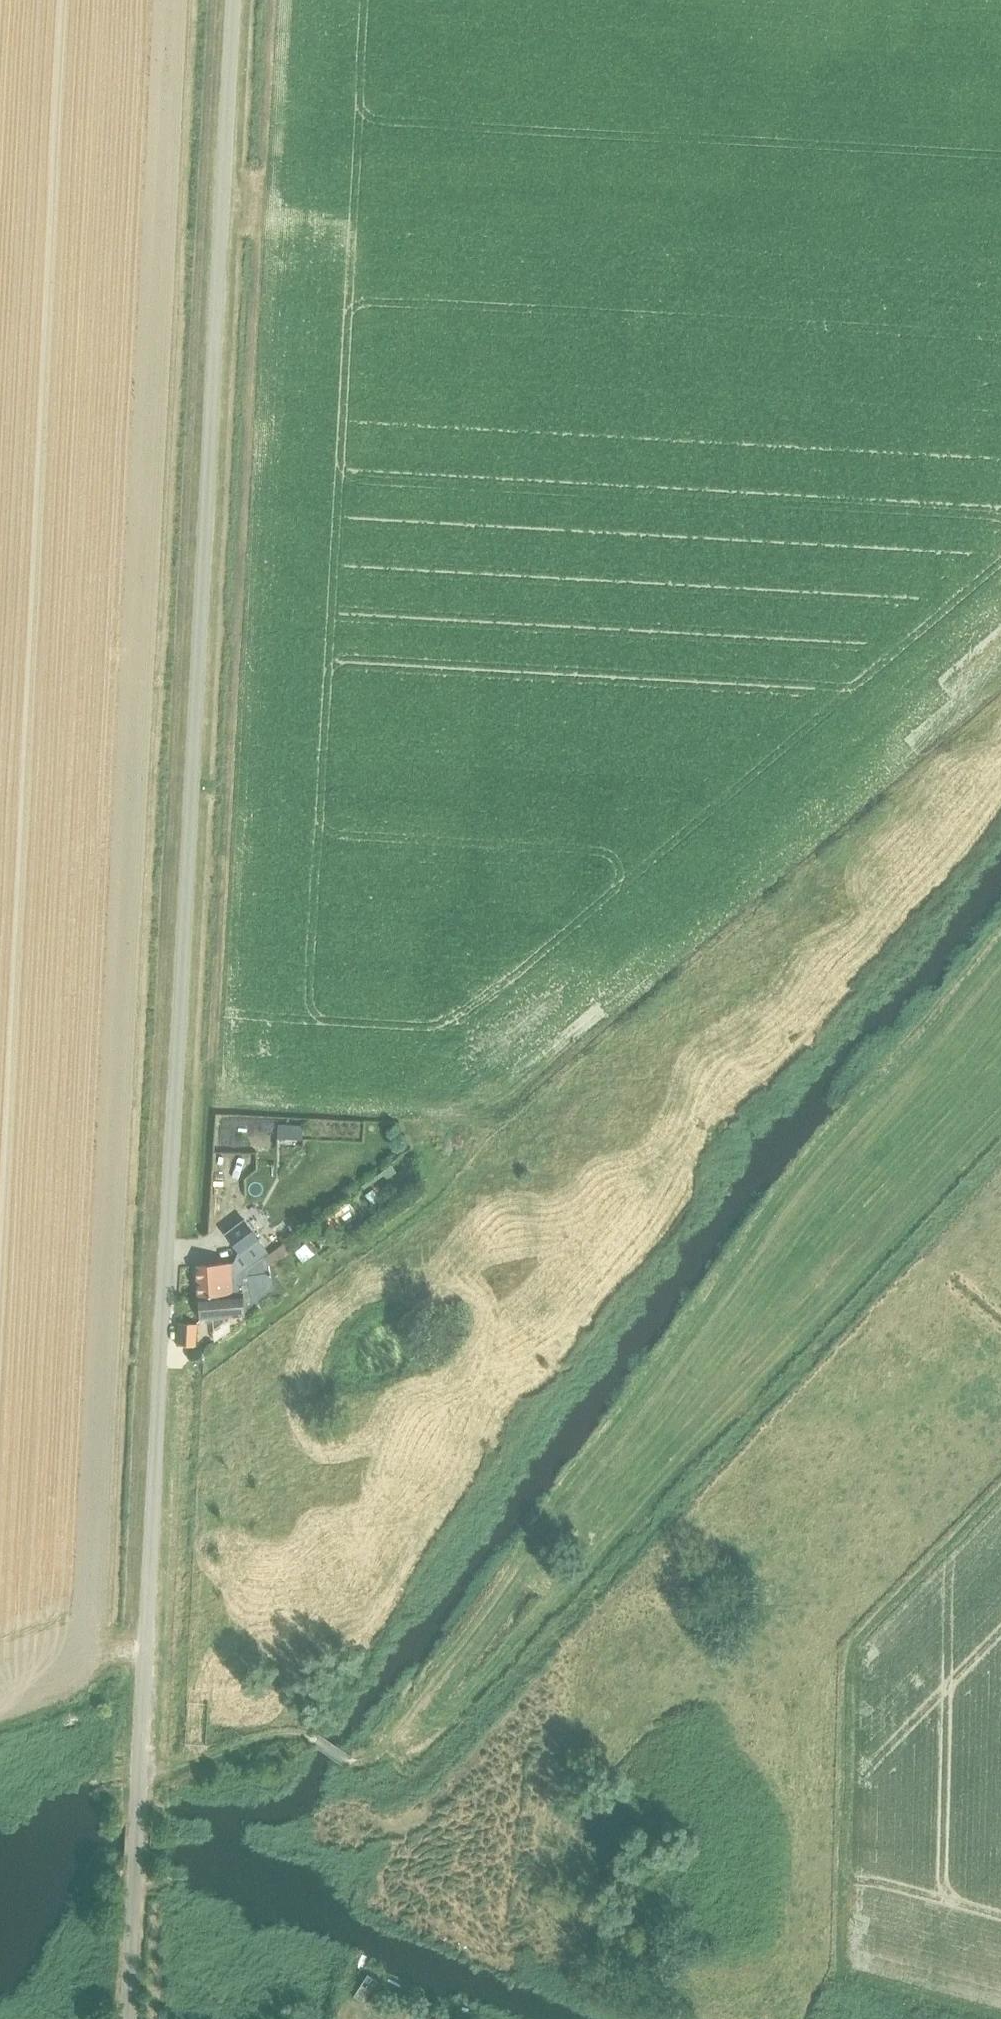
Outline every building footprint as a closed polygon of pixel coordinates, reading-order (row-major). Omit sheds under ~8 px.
[(402,1153),(395,1143),(384,1151),(391,1161),(402,1153)] [(197,1265),(197,1269),(197,1276),(198,1297),(199,1297),(237,1294),(236,1285),(236,1276),(236,1275),(263,1256),(264,1256),(269,1252),(257,1236),(245,1219),(225,1233),(238,1251),(236,1256),(234,1262),(197,1265)] [(237,1294),(199,1297),(200,1307),(200,1317),(200,1318),(243,1314),(242,1305),(252,1304),(272,1287),(271,1277),(270,1271),(269,1263),(264,1256),(263,1256),(236,1275),(236,1276),(236,1285),(237,1294)] [(175,1344),(194,1346),(196,1323),(177,1321),(175,1344)]
